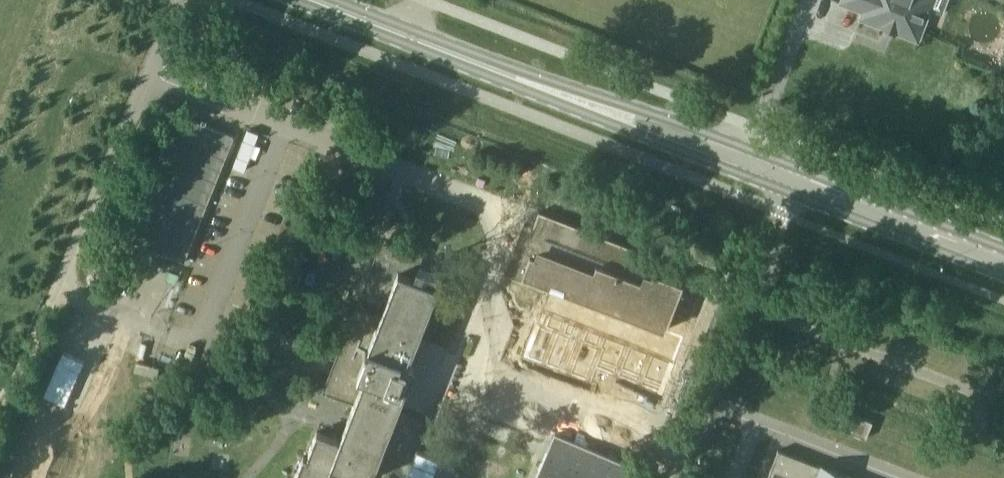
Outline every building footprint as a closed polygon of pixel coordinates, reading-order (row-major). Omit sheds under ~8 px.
[(948,0),(842,0),(841,2),(863,11),(861,18),(885,27),(886,24),(896,27),(894,31),(918,40),(930,9),(943,13),(948,0)] [(236,103),(170,78),(116,222),(181,246),(236,103)] [(651,255),(542,212),(535,230),(525,226),(507,274),(568,298),(569,295),(667,333),(686,286),(657,274),(654,280),(643,276),(651,255)] [(348,472),(363,477),(373,477),(402,404),(417,366),(409,363),(439,287),(434,285),(438,274),(419,267),(426,250),(391,237),(381,263),(375,261),(334,364),(324,390),(331,392),(354,402),(340,438),(316,429),(306,455),(301,454),(292,477),(345,477),(348,472)] [(299,249),(299,269),(325,269),(325,249),(299,249)] [(177,320),(177,271),(133,271),(133,309),(141,309),(141,305),(155,305),(155,320),(177,320)] [(843,409),(836,425),(865,438),(872,422),(843,409)] [(646,473),(557,435),(538,477),(644,477),(646,473)] [(785,452),(778,450),(767,477),(852,477),(835,471),(785,452)]
